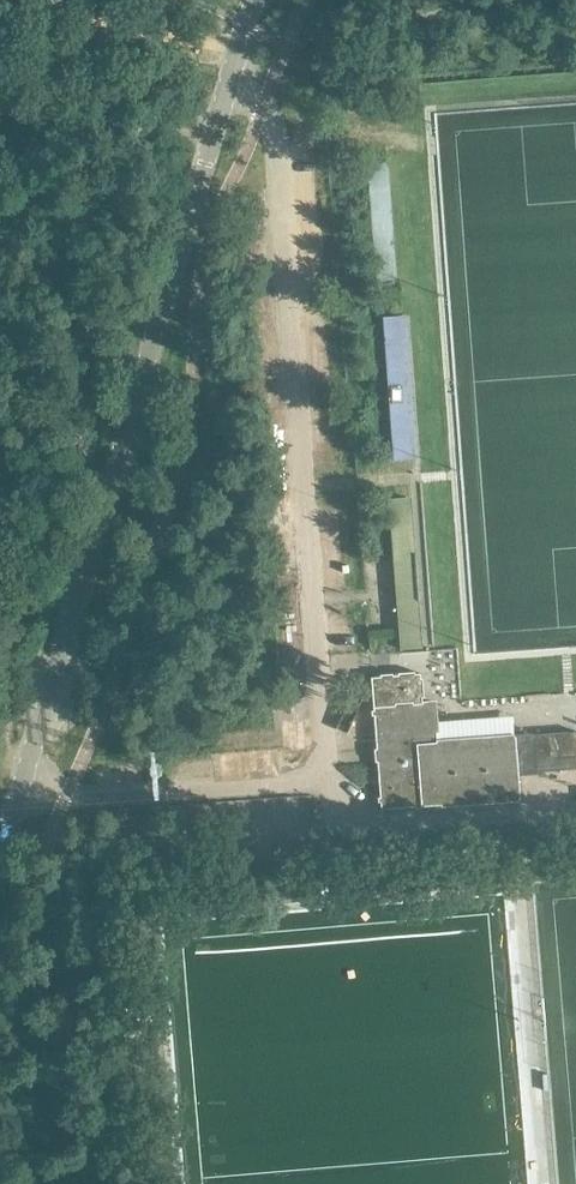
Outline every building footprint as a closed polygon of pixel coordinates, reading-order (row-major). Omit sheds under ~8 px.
[(519,772),(575,768),(575,729),(438,739),(435,699),(423,700),(421,673),(372,677),(382,808),(521,798),(519,772)]
